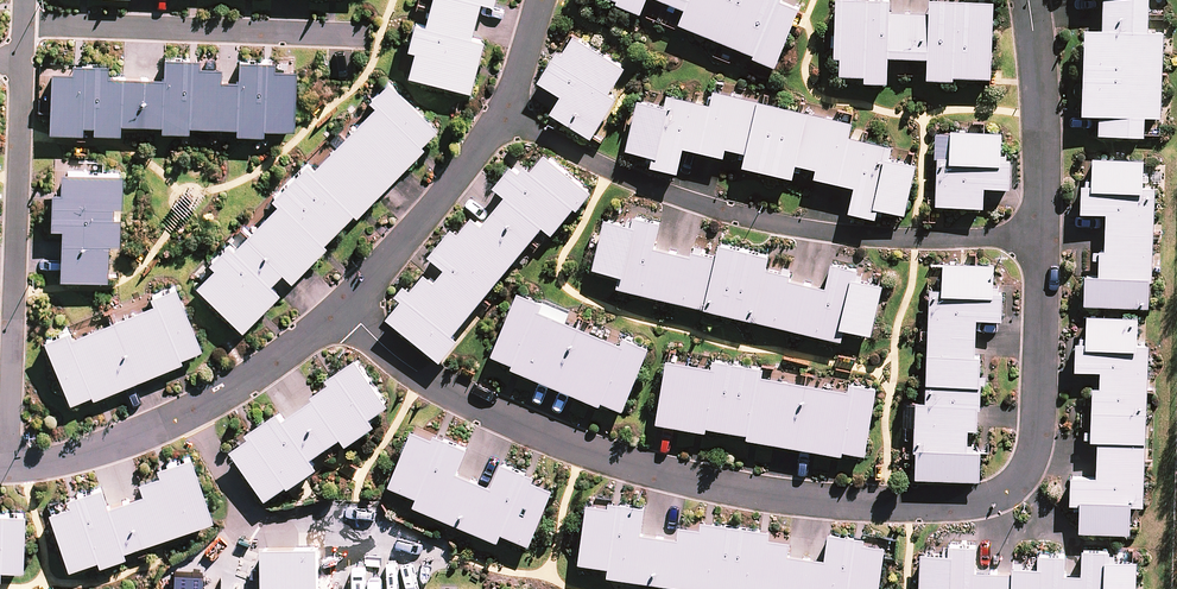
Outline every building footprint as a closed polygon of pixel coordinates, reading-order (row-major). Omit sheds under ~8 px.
[(405,69),(469,86),(482,36),(470,33),(479,0),(424,0),(405,69)] [(643,12),(648,0),(613,0),(643,12)] [(686,7),(678,25),(778,64),(802,4),(791,0),(669,0),(686,7)] [(835,55),(842,55),(841,75),(890,76),(891,55),(928,56),(927,77),(992,78),(994,0),(836,0),(835,55)] [(1102,24),(1087,24),(1084,113),(1100,113),(1100,133),(1144,135),(1145,115),(1160,116),(1164,30),(1150,29),(1152,0),(1103,0),(1102,24)] [(628,64),(575,31),(543,82),(562,93),(551,110),(595,137),(620,96),(611,91),(628,64)] [(102,49),(44,47),(41,118),(107,121),(107,109),(279,115),(281,55),(263,55),(264,45),(229,44),(229,53),(188,52),(188,43),(153,42),(153,51),(147,50),(146,69),(101,67),(102,49)] [(394,83),(195,281),(240,325),(277,288),(269,281),(281,268),(289,276),(438,127),(394,83)] [(638,98),(627,147),(654,153),(651,164),(678,170),(686,136),(746,150),(743,163),(794,175),(797,163),(857,177),(849,210),(877,216),(879,206),(906,212),(918,162),(891,156),(894,144),(850,134),(853,121),(715,90),(712,104),(667,93),(664,104),(638,98)] [(939,155),(938,202),(985,203),(985,186),(1014,187),(1015,152),(1001,152),(1002,130),(951,129),(950,155),(939,155)] [(390,316),(442,358),(459,338),(454,333),(544,226),(552,232),(589,187),(544,150),(526,170),(515,161),(495,186),(506,195),(483,223),(474,215),(438,259),(447,266),(436,279),(427,272),(390,316)] [(1145,187),(1146,159),(1085,157),(1083,212),(1106,212),(1104,273),(1085,272),(1084,302),(1151,304),(1154,187),(1145,187)] [(112,162),(50,159),(49,186),(36,185),(35,215),(48,215),(47,263),(91,264),(92,234),(109,235),(112,162)] [(609,218),(597,267),(618,272),(615,286),(843,339),(846,327),(871,333),(883,281),(828,268),(826,279),(767,266),(770,255),(719,243),(716,258),(655,244),(659,229),(609,218)] [(942,284),(932,284),(928,402),(916,401),(914,478),(972,480),(977,315),(1002,316),(1003,286),(993,286),(994,263),(943,261),(942,284)] [(43,339),(70,400),(202,344),(176,282),(150,294),(153,301),(73,334),(70,327),(43,339)] [(546,299),(521,289),(494,353),(623,408),(650,343),(626,333),(622,342),(542,308),(546,299)] [(1144,504),(1150,342),(1138,342),(1139,317),(1089,315),(1088,336),(1077,336),(1076,368),(1101,369),(1098,475),(1073,474),(1072,505),(1082,506),(1081,530),(1132,532),(1133,504),(1144,504)] [(714,365),(669,357),(658,421),(865,456),(877,385),(851,381),(850,387),(765,373),(766,367),(715,358),(714,365)] [(360,359),(233,448),(270,501),(319,467),(312,457),(342,436),(349,446),(380,424),(373,415),(391,402),(360,359)] [(416,423),(391,482),(421,495),(417,503),(498,537),(501,529),(530,541),(555,482),(502,460),(493,482),(459,468),(469,445),(416,423)] [(47,502),(68,565),(214,515),(192,452),(140,470),(146,489),(108,502),(101,483),(47,502)] [(578,558),(610,563),(608,574),(716,588),(879,588),(886,536),(832,529),(828,557),(789,551),(791,539),(678,523),(677,535),(644,531),(648,503),(587,494),(578,558)] [(0,576),(0,567),(23,567),(25,510),(0,509),(0,576)] [(922,588),(1137,588),(1138,549),(1082,547),(1081,572),(1067,571),(1067,552),(1039,551),(1038,570),(977,568),(977,544),(924,542),(922,588)] [(263,545),(264,588),(323,588),(322,544),(263,545)]
